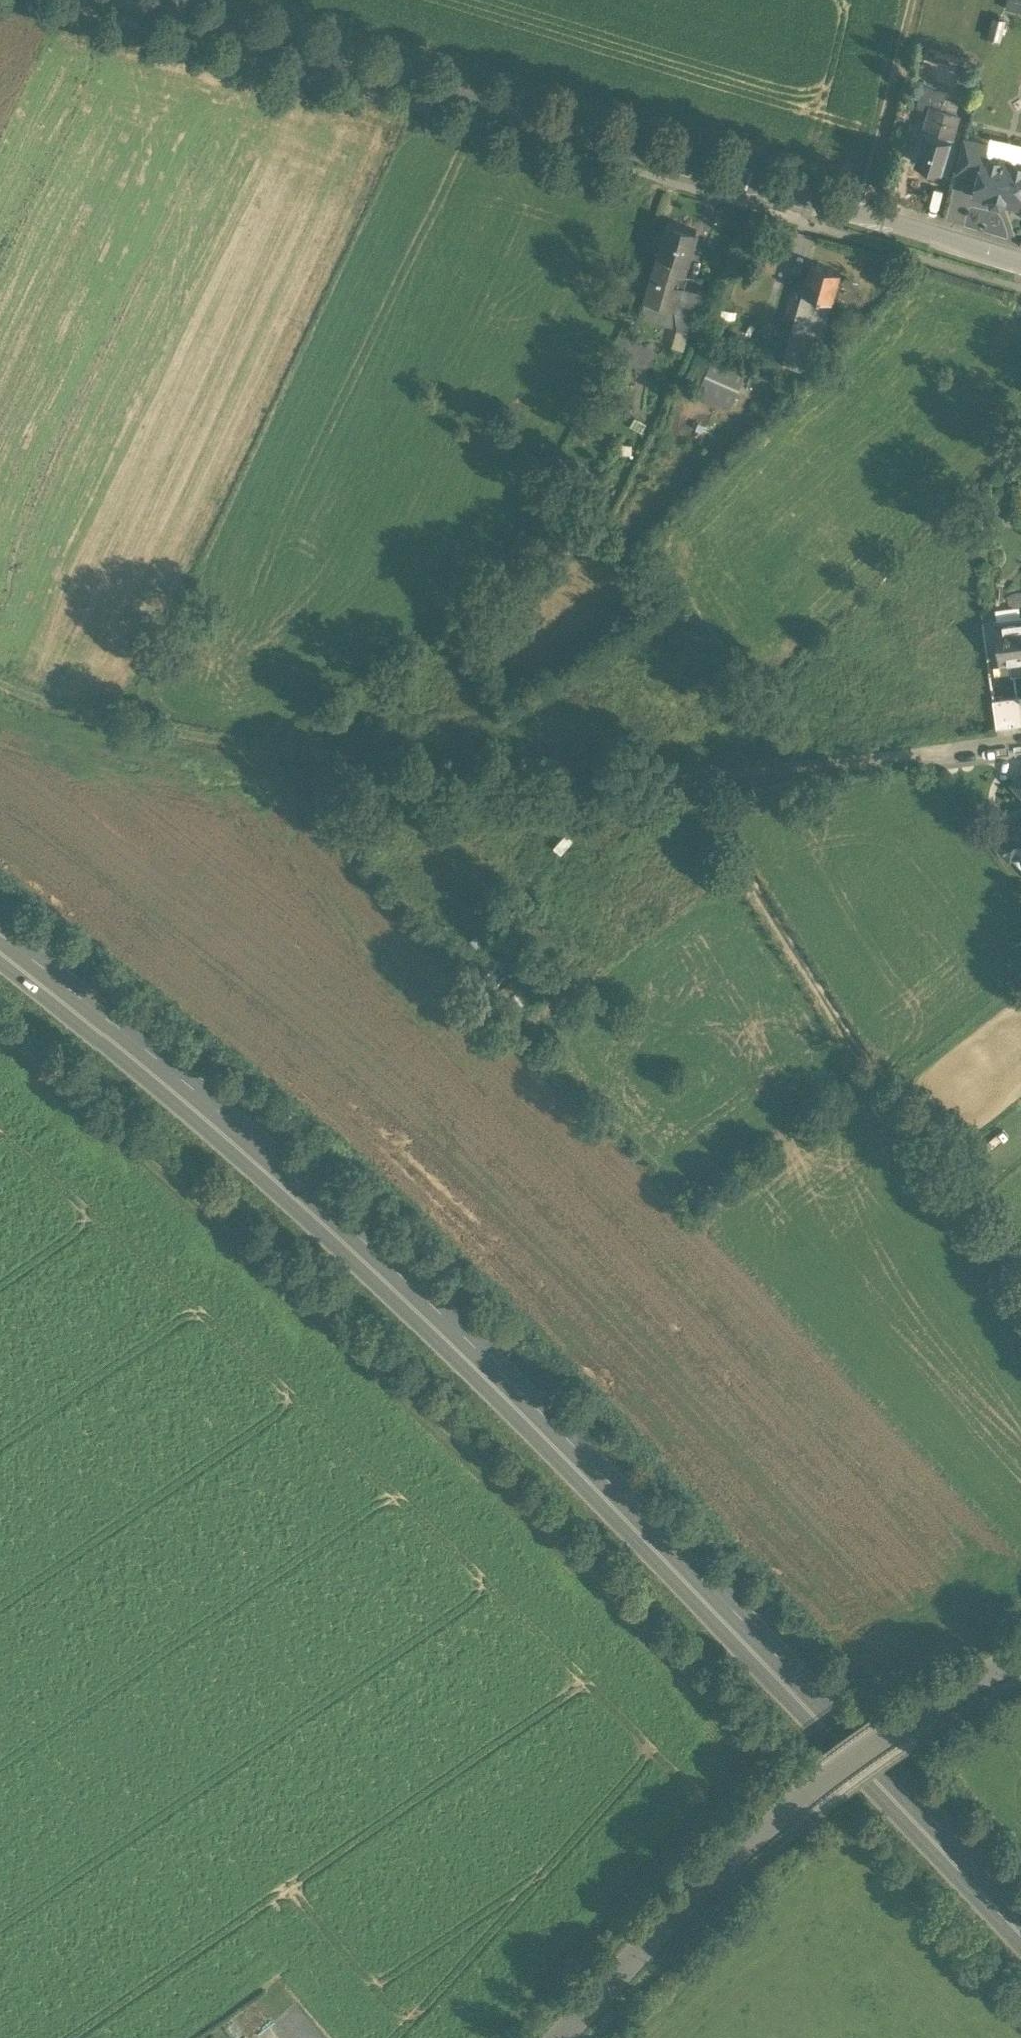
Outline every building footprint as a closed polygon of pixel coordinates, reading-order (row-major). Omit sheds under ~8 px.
[(1006,9),(1020,12),(1020,0),(1007,0),(1006,9)] [(945,92),(922,85),(917,106),(930,110),(931,106),(953,112),(956,103),(943,99),(945,92)] [(953,112),(931,106),(930,110),(915,162),(941,170),(958,114),(953,112)] [(988,144),(963,138),(955,171),(978,177),(983,156),(985,156),(988,144)] [(983,156),(978,177),(974,194),(989,197),(991,202),(999,204),(1003,200),(1018,204),(1020,189),(1020,165),(985,156),(983,156)] [(696,230),(668,222),(658,254),(687,262),(696,230)] [(687,262),(658,254),(651,279),(679,287),(680,285),(687,262)] [(839,272),(810,263),(805,280),(800,279),(797,290),(802,292),(791,330),(818,338),(820,338),(833,295),(834,290),(839,272)] [(679,287),(651,279),(645,300),(674,308),(679,287)] [(674,308),(645,300),(639,317),(685,330),(704,292),(680,285),(679,287),(674,308)] [(818,338),(791,330),(787,344),(810,351),(814,352),(818,338)] [(810,351),(787,344),(782,361),(804,368),(810,351)] [(746,365),(712,352),(696,394),(730,407),(746,365)] [(994,621),(997,643),(1006,642),(1011,676),(1020,674),(1020,617),(994,621)] [(992,700),(996,730),(1020,726),(1020,709),(1019,697),(992,700)] [(1012,785),(1020,794),(1020,777),(1012,785)] [(996,845),(1005,856),(1013,849),(1018,854),(1017,858),(1019,862),(1020,864),(1020,823),(996,845)]
